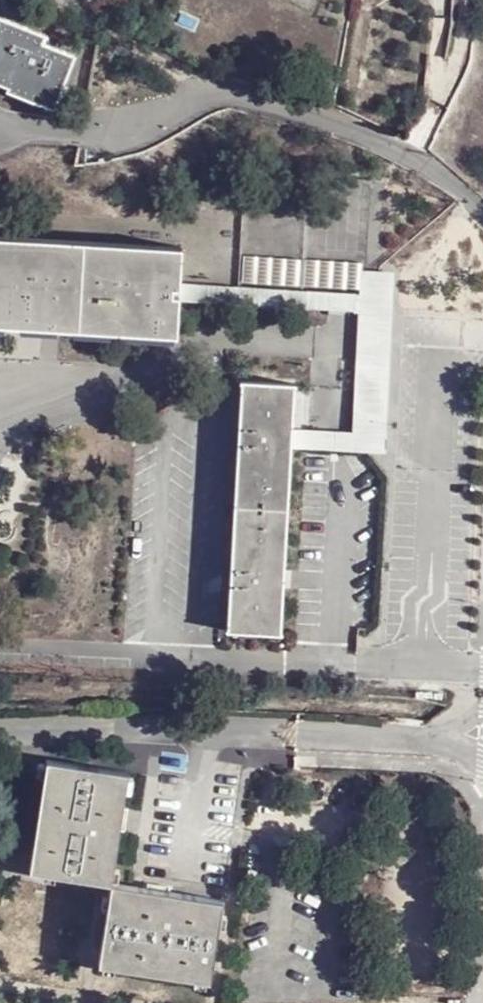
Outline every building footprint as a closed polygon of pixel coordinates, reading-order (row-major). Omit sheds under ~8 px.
[(0,20),(0,87),(5,89),(2,92),(51,112),(72,59),(40,45),(43,37),(0,20)] [(300,207),(250,203),(244,279),(296,282),(300,207)] [(306,283),(358,287),(360,270),(363,211),(312,207),(306,283)] [(235,279),(239,215),(186,213),(181,276),(235,279)] [(167,347),(171,300),(172,282),(174,258),(0,247),(0,337),(167,347)] [(358,294),(356,312),(349,432),(348,451),(381,454),(393,272),(360,270),(358,287),(358,294)] [(358,294),(172,282),(171,300),(356,312),(358,294)] [(269,638),(284,447),(284,428),(287,392),(232,387),(214,634),(269,638)] [(284,447),(348,451),(349,432),(284,428),(284,447)] [(46,878),(127,894),(148,783),(67,768),(46,878)] [(237,915),(127,894),(112,973),(222,993),(237,915)]
